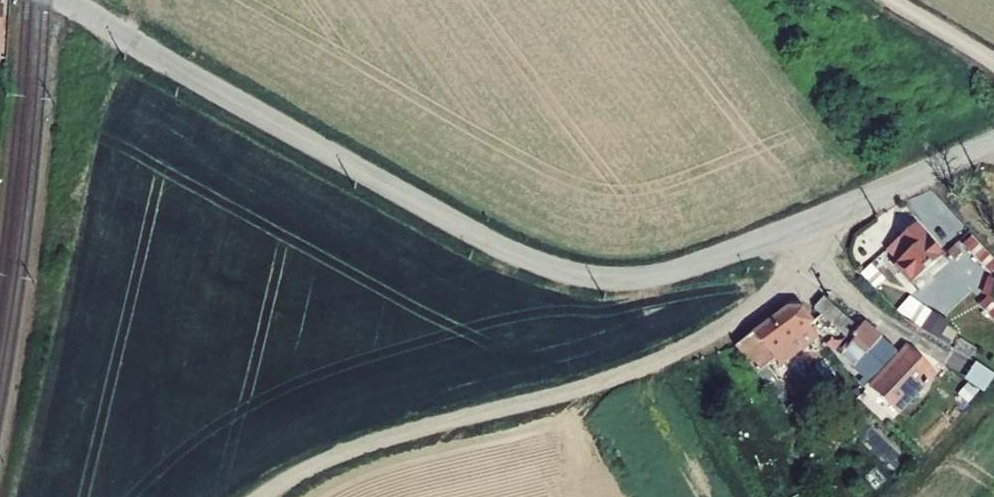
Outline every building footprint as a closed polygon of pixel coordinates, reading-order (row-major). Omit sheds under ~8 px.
[(943,263),(929,276),(941,291),(967,269),(945,244),(934,253),(943,263)] [(919,290),(910,299),(930,319),(938,311),(919,290)] [(824,298),(814,307),(847,335),(856,325),(824,298)] [(793,299),(736,347),(784,409),(793,401),(774,375),(815,341),(805,329),(813,323),(793,299)] [(867,317),(846,343),(858,360),(854,362),(857,367),(864,375),(866,379),(895,351),(867,317)] [(907,353),(868,389),(891,411),(929,374),(907,353)] [(968,379),(986,388),(993,372),(975,364),(968,379)] [(857,367),(852,372),(857,380),(864,375),(857,367)]
